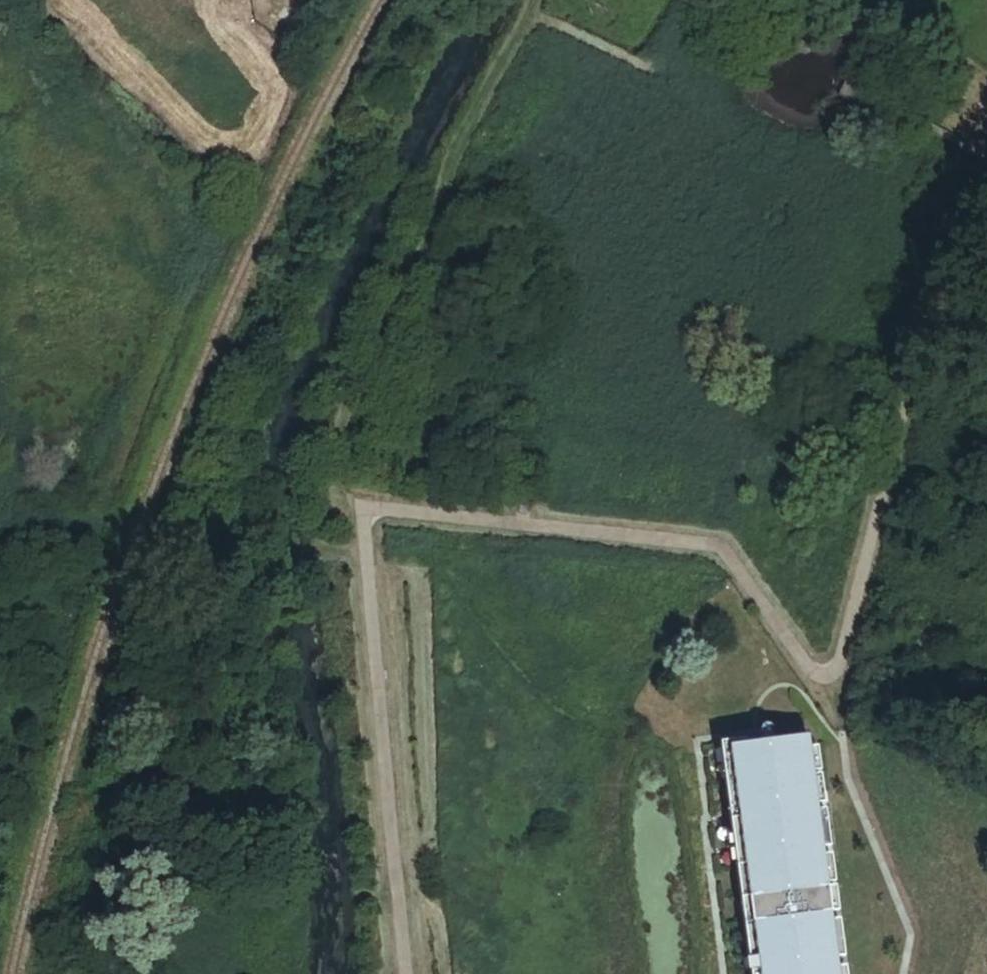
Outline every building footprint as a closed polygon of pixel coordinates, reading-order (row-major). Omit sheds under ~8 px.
[(369,96),(361,92),(355,105),(364,109),(369,96)] [(806,739),(728,748),(758,973),(838,973),(806,739)]
